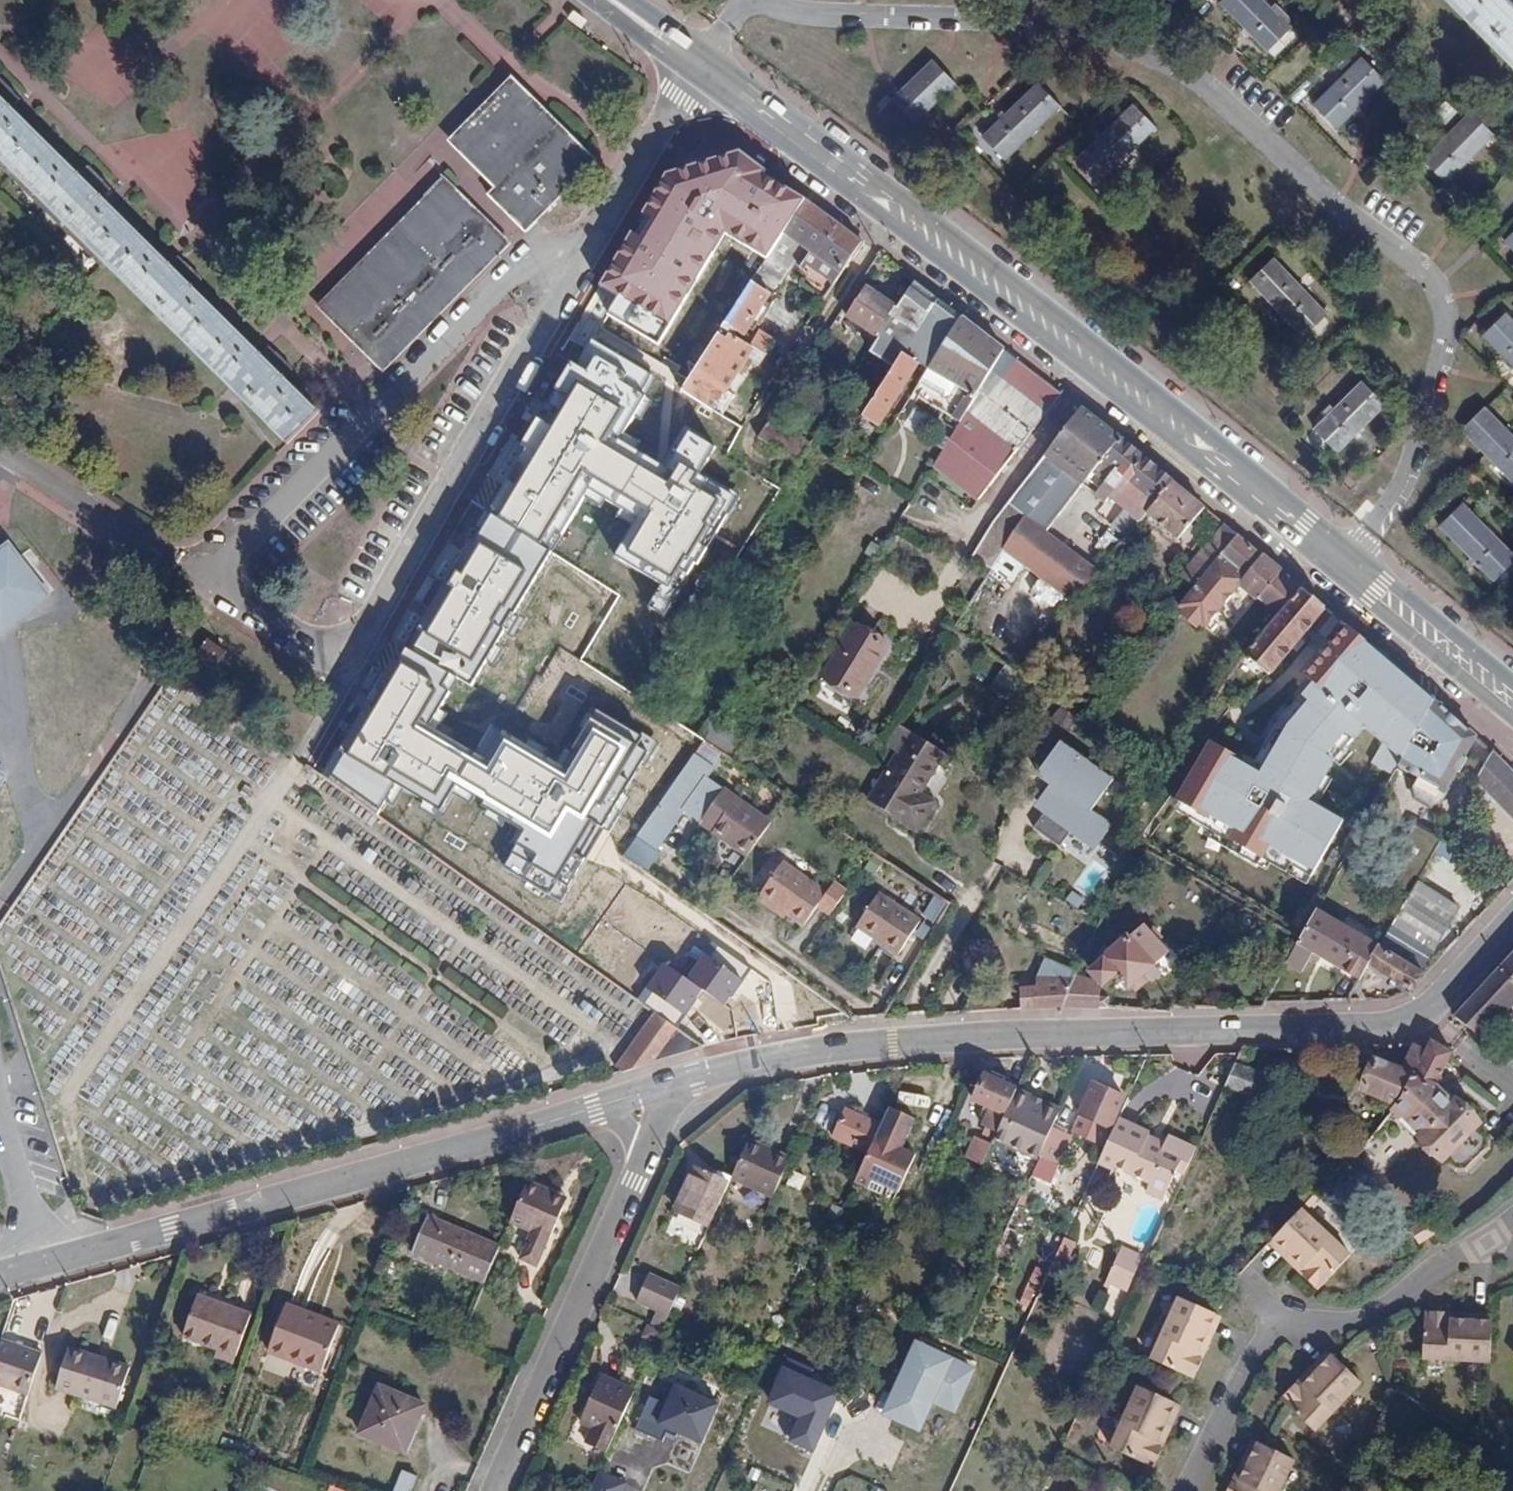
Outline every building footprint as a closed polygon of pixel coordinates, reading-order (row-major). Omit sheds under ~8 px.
[(1220,1),(1264,45),(1287,22),(1266,0),(1221,0),(1220,1)] [(1512,63),(1512,0),(1451,0),(1512,63)] [(1269,50),(1293,27),(1287,22),(1264,45),(1269,50)] [(1386,80),(1362,56),(1319,98),(1344,122),(1386,80)] [(892,96),(916,121),(957,82),(932,57),(892,96)] [(512,75),(448,140),(494,187),(500,181),(465,144),(517,91),(591,165),(595,160),(512,75)] [(1061,105),(1037,81),(987,129),(1011,154),(1061,105)] [(583,194),(574,183),(591,165),(517,91),(465,144),(500,181),(494,187),(488,193),(525,230),(562,195),(572,204),(583,194)] [(877,103),(881,108),(891,99),(886,94),(877,103)] [(289,442),(318,412),(0,97),(0,156),(289,442)] [(1339,128),(1344,122),(1319,98),(1314,103),(1339,128)] [(1157,126),(1133,101),(1082,150),(1106,175),(1157,126)] [(1495,133),(1471,109),(1429,152),(1454,176),(1495,133)] [(1006,158),(1011,154),(987,129),(982,133),(1006,158)] [(1100,181),(1106,175),(1082,150),(1077,155),(1100,181)] [(785,232),(806,200),(741,152),(664,173),(601,286),(671,322),(727,234),(768,259),(782,237),(785,232)] [(1448,182),(1454,176),(1429,152),(1423,158),(1448,182)] [(444,177),(316,304),(327,315),(453,187),(444,177)] [(379,366),(505,238),(453,187),(327,315),(379,366)] [(862,243),(826,214),(806,200),(785,232),(842,272),(862,243)] [(1505,240),(1512,248),(1512,231),(1505,240)] [(829,292),(842,272),(785,232),(782,237),(768,259),(754,281),(770,292),(777,281),(782,284),(793,267),(829,292)] [(383,370),(510,243),(505,238),(379,366),(383,370)] [(1275,255),(1250,279),(1299,331),(1325,308),(1275,255)] [(777,297),(770,292),(754,281),(744,296),(735,308),(728,320),(727,322),(720,331),(728,336),(734,327),(745,334),(755,319),(760,322),(777,297)] [(876,335),(879,337),(903,353),(937,300),(914,283),(899,306),(895,304),(876,335)] [(866,286),(847,316),(876,335),(895,304),(866,286)] [(928,368),(961,318),(937,300),(903,353),(884,382),(863,416),(879,425),(920,362),(928,368)] [(1329,312),(1325,308),(1299,331),(1304,337),(1329,312)] [(1483,334),(1512,365),(1512,317),(1507,311),(1483,334)] [(984,386),(1005,350),(983,334),(961,318),(928,368),(918,384),(923,387),(916,397),(940,412),(957,386),(976,398),(984,386)] [(656,379),(593,341),(329,780),(378,815),(397,783),(447,813),(459,793),(525,832),(506,862),(562,895),(592,846),(650,749),(598,717),(564,773),(509,740),(493,767),(426,727),(457,676),(472,685),(588,493),(641,525),(623,554),(684,591),(743,494),(706,472),(721,447),(688,427),(665,466),(619,439),(656,379)] [(1006,379),(1020,361),(1005,350),(984,386),(976,398),(968,411),(978,419),(1007,381),(1006,379)] [(1061,392),(1032,370),(1020,361),(1006,379),(1007,381),(978,419),(1017,449),(1046,413),(1061,392)] [(1385,404),(1362,378),(1318,423),(1342,447),(1385,404)] [(967,406),(958,399),(948,414),(958,421),(967,406)] [(788,408),(781,403),(760,436),(799,461),(810,444),(778,424),(788,408)] [(1462,428),(1512,480),(1512,478),(1512,432),(1486,405),(1462,428)] [(991,569),(1004,548),(1074,599),(1098,570),(1047,531),(1082,486),(1059,467),(1063,460),(1088,479),(1100,489),(1095,494),(1106,503),(1111,498),(1125,510),(1113,524),(1127,536),(1147,513),(1174,482),(1080,408),(1049,450),(994,520),(972,556),(991,569)] [(979,498),(1017,449),(978,419),(968,411),(934,465),(938,468),(979,498)] [(1314,427),(1338,451),(1342,447),(1318,423),(1314,427)] [(1082,486),(1088,479),(1063,460),(1059,467),(1082,486)] [(1177,538),(1204,506),(1174,482),(1147,513),(1177,538)] [(1440,524),(1490,575),(1512,552),(1512,550),(1465,501),(1440,524)] [(1225,523),(1180,574),(1194,586),(1211,563),(1236,532),(1225,523)] [(1194,586),(1182,602),(1179,606),(1184,609),(1181,613),(1200,626),(1203,622),(1208,626),(1238,589),(1236,587),(1240,581),(1260,597),(1281,570),(1274,564),(1236,532),(1211,563),(1194,586)] [(1490,575),(1495,580),(1512,562),(1512,552),(1490,575)] [(1270,606),(1293,579),(1281,570),(1260,597),(1270,606)] [(1270,606),(1255,624),(1264,631),(1302,587),(1293,579),(1270,606)] [(1302,587),(1264,631),(1244,653),(1270,675),(1325,606),(1302,587)] [(888,647),(853,624),(821,676),(856,697),(888,647)] [(1413,719),(1427,693),(1419,685),(1352,626),(1308,676),(1312,681),(1280,718),(1258,766),(1211,742),(1176,804),(1305,883),(1346,821),(1312,798),(1338,756),(1362,732),(1381,745),(1369,766),(1392,775),(1398,766),(1400,761),(1411,743),(1417,731),(1410,726),(1413,719)] [(208,640),(196,658),(214,670),(226,653),(208,640)] [(991,689),(1037,721),(1052,696),(1014,669),(1007,664),(991,689)] [(1427,693),(1413,719),(1410,726),(1417,731),(1435,700),(1427,693)] [(1476,736),(1472,732),(1435,700),(1417,731),(1431,739),(1434,734),(1451,746),(1450,749),(1464,758),(1476,736)] [(756,751),(714,722),(703,739),(727,755),(746,767),(756,751)] [(933,802),(919,793),(938,764),(931,759),(938,749),(917,736),(916,737),(898,726),(887,744),(899,751),(870,800),(916,829),(933,802)] [(1434,734),(1431,739),(1417,731),(1411,743),(1433,757),(1431,762),(1453,777),(1464,758),(1450,749),(1451,746),(1434,734)] [(1060,741),(1037,773),(1050,783),(1051,784),(1039,800),(1048,806),(1044,813),(1034,827),(1060,845),(1071,829),(1095,846),(1112,823),(1091,808),(1113,778),(1060,741)] [(1431,762),(1433,757),(1411,743),(1400,761),(1448,787),(1453,777),(1431,762)] [(945,767),(951,757),(938,749),(931,759),(938,764),(945,767)] [(683,809),(716,831),(749,854),(772,820),(725,787),(706,775),(713,765),(694,752),(669,789),(637,837),(624,856),(627,858),(647,872),(660,854),(655,851),(683,809)] [(1493,752),(1476,780),(1512,818),(1512,772),(1493,752)] [(1439,801),(1448,787),(1400,761),(1398,766),(1421,779),(1415,787),(1419,798),(1431,804),(1439,801)] [(1048,806),(1039,800),(1051,784),(1050,783),(1033,806),(1044,813),(1048,806)] [(1415,826),(1384,878),(1411,893),(1418,882),(1432,857),(1435,851),(1441,841),(1415,826)] [(1450,860),(1456,849),(1441,841),(1435,851),(1450,860)] [(1378,863),(1351,848),(1346,856),(1374,872),(1378,863)] [(1335,849),(1327,862),(1339,869),(1341,864),(1346,856),(1335,849)] [(829,893),(785,862),(762,894),(805,926),(829,893)] [(1411,893),(1392,925),(1381,946),(1421,970),(1459,906),(1418,882),(1411,893)] [(783,916),(786,912),(762,894),(759,899),(783,916)] [(919,921),(876,894),(856,927),(899,954),(919,921)] [(1298,943),(1313,952),(1361,981),(1378,945),(1352,929),(1317,909),(1307,925),(1300,939),(1298,943)] [(1307,925),(1285,911),(1276,925),(1300,939),(1307,925)] [(1155,965),(1127,934),(1100,958),(1101,960),(1088,971),(1101,986),(1115,975),(1128,989),(1155,965)] [(1286,963),(1301,972),(1313,952),(1298,943),(1286,963)] [(1361,981),(1372,966),(1412,989),(1414,991),(1425,973),(1421,970),(1381,946),(1378,945),(1361,981)] [(742,980),(703,953),(686,977),(726,1004),(742,980)] [(1466,1004),(1455,1015),(1478,1033),(1512,995),(1512,953),(1466,1004)] [(1038,987),(1020,987),(1022,1007),(1022,1009),(1063,1003),(1069,990),(1076,974),(1062,967),(1045,959),(1038,973),(1038,987)] [(703,991),(663,964),(646,988),(686,1015),(703,991)] [(1080,1006),(1090,980),(1076,974),(1069,990),(1063,1003),(1062,1006),(1080,1006)] [(1478,1033),(1482,1037),(1512,1005),(1512,995),(1478,1033)] [(655,1012),(617,1067),(623,1071),(629,1069),(700,1047),(655,1012)] [(1453,1053),(1432,1041),(1426,1052),(1421,1062),(1412,1079),(1433,1090),(1453,1053)] [(1426,1052),(1411,1042),(1406,1054),(1421,1062),(1426,1052)] [(1412,1079),(1421,1062),(1406,1054),(1399,1070),(1374,1058),(1361,1086),(1396,1104),(1401,1098),(1408,1086),(1412,1079)] [(1267,1100),(1275,1078),(1234,1064),(1224,1087),(1267,1100)] [(991,1107),(1004,1113),(1016,1087),(984,1072),(973,1098),(991,1107)] [(1433,1090),(1412,1079),(1408,1086),(1428,1104),(1438,1094),(1433,1090)] [(1111,1128),(1125,1096),(1093,1081),(1078,1114),(1079,1114),(1108,1127),(1111,1128)] [(1408,1086),(1401,1098),(1396,1104),(1391,1108),(1398,1116),(1403,1115),(1421,1132),(1418,1135),(1443,1160),(1447,1155),(1456,1164),(1465,1164),(1483,1146),(1483,1137),(1474,1129),(1479,1122),(1461,1104),(1454,1110),(1438,1094),(1428,1104),(1408,1086)] [(996,1132),(993,1138),(1037,1159),(1041,1151),(1050,1131),(1052,1127),(1061,1107),(1016,1087),(1004,1113),(996,1132)] [(833,1135),(868,1152),(881,1124),(846,1107),(833,1135)] [(983,1126),(996,1132),(1004,1113),(991,1107),(983,1126)] [(916,1122),(890,1110),(868,1152),(854,1183),(879,1196),(884,1187),(897,1194),(916,1155),(904,1148),(916,1122)] [(1100,1146),(1108,1127),(1079,1114),(1071,1133),(1100,1146)] [(1168,1136),(1165,1143),(1116,1122),(1113,1128),(1097,1165),(1110,1171),(1112,1168),(1167,1192),(1177,1171),(1185,1175),(1196,1150),(1196,1149),(1168,1136)] [(1053,1157),(1064,1132),(1052,1127),(1050,1131),(1041,1151),(1053,1157)] [(975,1137),(967,1156),(982,1163),(990,1144),(975,1137)] [(749,1139),(731,1178),(771,1196),(789,1158),(749,1139)] [(1045,1175),(1053,1157),(1041,1151),(1037,1159),(1033,1169),(1045,1175)] [(694,1167),(676,1210),(710,1224),(729,1182),(694,1167)] [(524,1183),(507,1222),(524,1230),(541,1190),(524,1183)] [(549,1206),(553,1196),(541,1190),(524,1230),(535,1235),(524,1263),(542,1271),(567,1214),(549,1206)] [(567,1214),(572,1204),(553,1196),(549,1206),(567,1214)] [(833,1204),(827,1216),(836,1221),(842,1208),(833,1204)] [(1356,1252),(1305,1204),(1302,1207),(1274,1237),(1304,1266),(1300,1271),(1317,1289),(1356,1252)] [(427,1219),(412,1254),(482,1283),(497,1247),(427,1219)] [(1432,1235),(1424,1224),(1410,1234),(1417,1245),(1432,1235)] [(1074,1243),(1063,1239),(1048,1273),(1063,1279),(1072,1258),(1069,1256),(1074,1243)] [(1132,1250),(1122,1245),(1104,1285),(1109,1287),(1111,1284),(1126,1290),(1144,1250),(1135,1245),(1132,1250)] [(1175,1271),(1154,1261),(1151,1268),(1171,1278),(1175,1271)] [(658,1310),(651,1323),(663,1328),(681,1288),(648,1273),(637,1300),(658,1310)] [(198,1295),(180,1341),(234,1360),(251,1315),(198,1295)] [(1215,1315),(1175,1296),(1147,1359),(1193,1378),(1204,1357),(1198,1353),(1215,1315)] [(283,1305),(265,1352),(318,1371),(335,1325),(320,1319),(319,1320),(311,1317),(312,1315),(283,1305)] [(1426,1315),(1424,1361),(1490,1364),(1492,1325),(1454,1323),(1453,1316),(1426,1315)] [(979,1365),(914,1341),(884,1413),(921,1432),(936,1403),(959,1413),(979,1365)] [(7,1392),(26,1399),(41,1354),(21,1348),(7,1392)] [(67,1348),(55,1388),(117,1407),(128,1368),(67,1348)] [(1299,1383),(1281,1402),(1315,1432),(1360,1385),(1331,1357),(1304,1386),(1299,1383)] [(839,1391),(780,1367),(765,1403),(799,1417),(789,1442),(814,1452),(839,1391)] [(588,1442),(607,1451),(635,1391),(603,1376),(583,1422),(595,1427),(588,1442)] [(721,1401),(666,1379),(659,1399),(649,1395),(635,1429),(663,1440),(666,1431),(703,1445),(721,1401)] [(1379,1400),(1387,1404),(1397,1386),(1390,1382),(1379,1400)] [(378,1385),(357,1433),(402,1453),(421,1405),(378,1385)] [(1175,1404),(1135,1385),(1107,1447),(1153,1468),(1165,1443),(1158,1440),(1175,1404)] [(1229,1490),(1278,1490),(1294,1461),(1258,1444),(1238,1482),(1235,1480),(1229,1490)] [(393,1490),(410,1490),(415,1478),(402,1471),(393,1490)] [(598,1474),(591,1490),(624,1490),(627,1485),(598,1474)]
